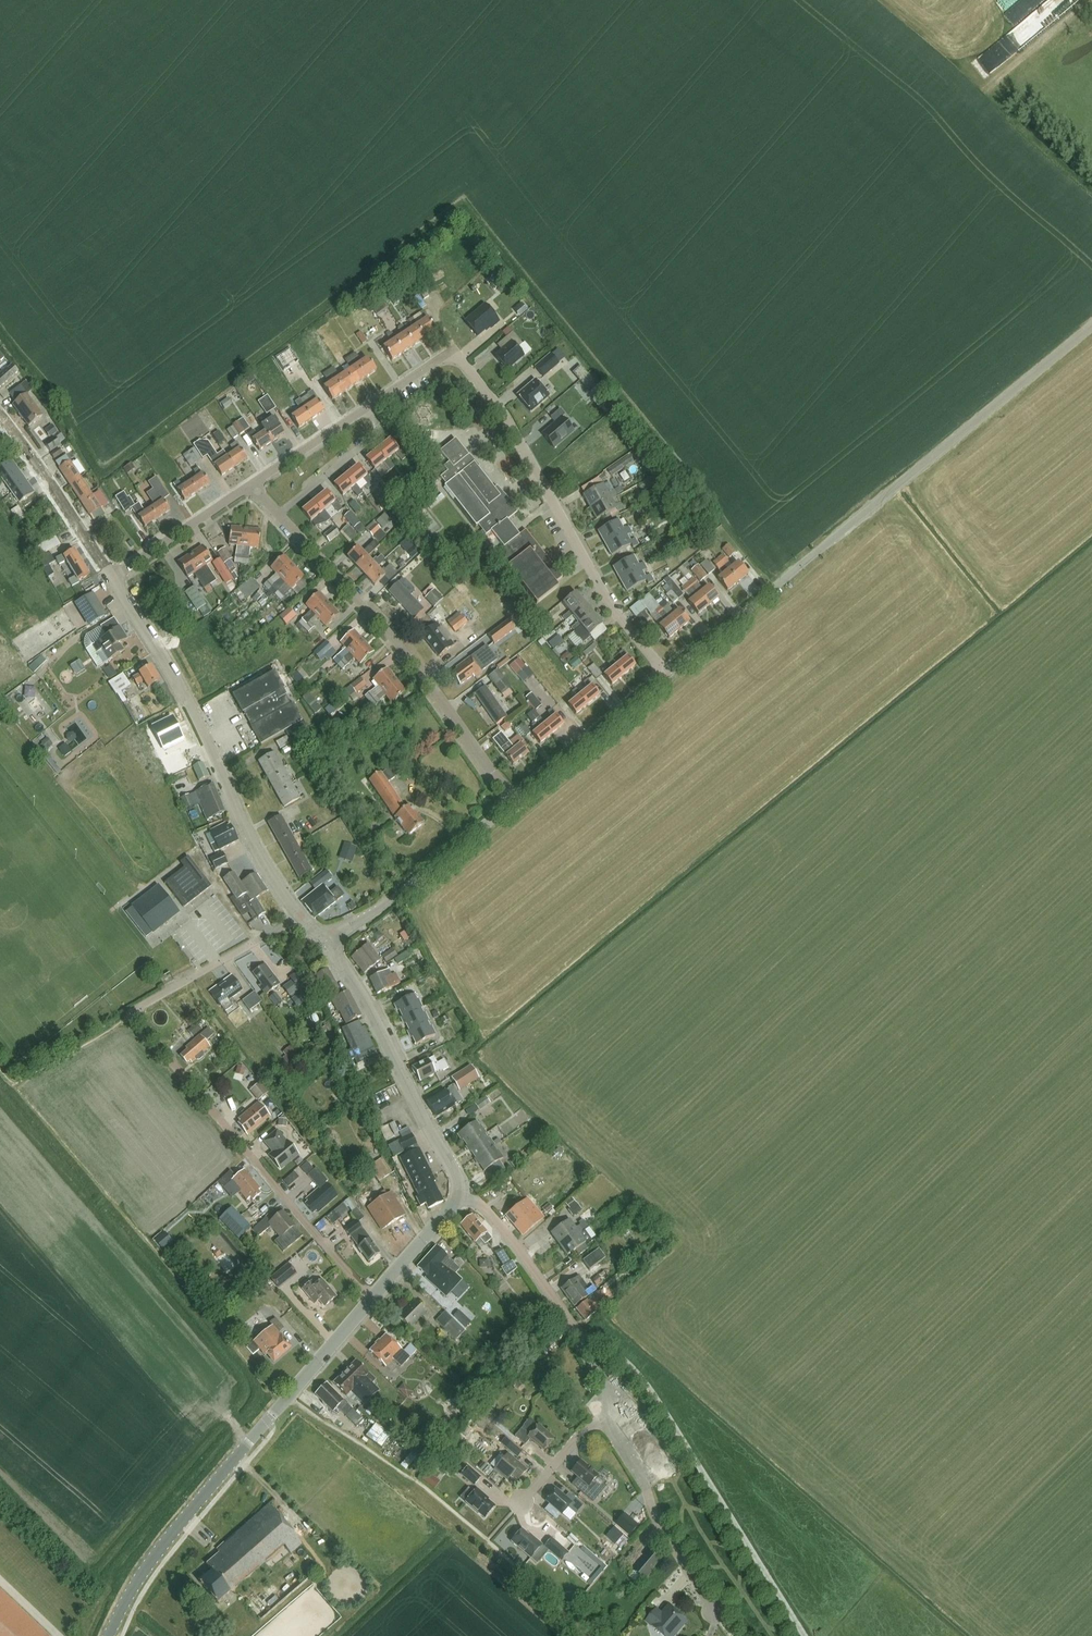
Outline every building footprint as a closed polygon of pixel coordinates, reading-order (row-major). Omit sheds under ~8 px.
[(1026,21),(978,58),(990,74),(1006,61),(1005,60),(1031,41),(1026,35),(1032,31),(1026,21)] [(429,297),(423,288),(418,291),(424,300),(429,297)] [(381,297),(371,305),(374,310),(377,315),(388,307),(381,297)] [(485,304),(465,321),(475,333),(478,337),(490,327),(491,329),(500,322),(497,319),(485,304)] [(417,326),(425,339),(436,332),(428,319),(429,318),(424,311),(419,314),(420,314),(419,315),(419,316),(415,318),(419,325),(418,325),(417,326)] [(407,333),(406,334),(414,346),(425,339),(417,326),(418,325),(413,318),(409,321),(413,329),(407,333)] [(396,340),(395,341),(403,354),(414,346),(406,334),(407,333),(402,325),(397,329),(402,336),(396,340)] [(361,332),(356,335),(360,340),(365,337),(361,332)] [(391,343),(383,349),(392,361),(403,354),(395,341),(396,340),(391,332),(386,336),(391,343)] [(507,370),(512,366),(523,356),(517,349),(523,344),(513,332),(507,338),(512,343),(495,357),(507,370)] [(561,347),(554,351),(559,360),(566,356),(561,347)] [(559,365),(550,355),(535,367),(544,377),(559,365)] [(348,365),(353,361),(350,357),(345,360),(348,365)] [(368,359),(357,366),(365,379),(377,372),(368,359)] [(300,363),(294,367),(301,378),(307,374),(300,363)] [(0,374),(0,390),(19,374),(12,365),(8,369),(7,368),(0,374)] [(357,366),(346,374),(354,387),(365,379),(357,366)] [(354,387),(346,374),(340,377),(333,368),(328,371),(331,375),(335,381),(343,394),(354,387)] [(251,375),(247,379),(250,383),(255,379),(251,375)] [(335,381),(324,388),(332,401),(343,394),(335,381)] [(530,412),(548,396),(536,382),(518,397),(530,412)] [(43,416),(20,386),(10,394),(16,403),(13,406),(29,426),(43,416)] [(318,401),(319,400),(313,391),(308,394),(314,403),(306,408),(305,409),(312,420),(325,412),(318,401)] [(268,397),(258,403),(267,416),(276,409),(268,397)] [(228,398),(221,403),(225,409),(232,405),(228,398)] [(306,408),(302,402),(300,399),(295,403),(301,412),(292,418),(299,429),(312,420),(305,409),(306,408)] [(555,423),(542,434),(554,448),(573,432),(561,418),(565,414),(560,409),(550,417),(555,423)] [(285,434),(279,425),(279,424),(274,417),(261,426),(265,432),(265,433),(272,443),(285,434)] [(233,426),(233,427),(240,436),(250,429),(243,419),(233,426)] [(233,427),(227,431),(233,440),(240,436),(233,427)] [(272,443),(265,433),(259,437),(254,431),(248,435),(259,452),(272,443)] [(219,432),(213,436),(220,445),(225,441),(219,432)] [(56,440),(46,446),(50,452),(60,446),(56,440)] [(390,440),(379,450),(387,460),(388,460),(395,454),(402,462),(407,458),(400,449),(399,450),(390,440)] [(498,497),(494,491),(495,490),(493,487),(477,467),(465,452),(456,440),(440,452),(449,463),(444,467),(444,468),(448,472),(441,478),(446,485),(444,487),(476,527),(478,526),(486,536),(492,532),(502,545),(504,548),(519,536),(517,533),(508,521),(518,513),(503,494),(498,497)] [(202,459),(207,455),(199,442),(193,446),(202,459)] [(248,459),(240,448),(241,448),(237,442),(230,447),(234,453),(228,457),(224,452),(223,452),(234,468),(248,459)] [(59,450),(51,455),(54,460),(62,455),(59,450)] [(190,468),(201,460),(194,450),(183,457),(190,468)] [(379,450),(366,460),(375,471),(384,463),(390,472),(395,468),(388,460),(387,460),(379,450)] [(222,477),(234,468),(223,452),(211,461),(222,477)] [(612,477),(634,462),(630,457),(609,472),(612,477)] [(0,468),(0,476),(4,482),(19,471),(12,460),(0,468)] [(70,462),(59,469),(69,485),(80,477),(79,475),(84,472),(77,461),(72,464),(70,462)] [(132,466),(125,470),(128,475),(135,471),(132,466)] [(359,466),(347,476),(356,486),(357,485),(364,480),(370,488),(375,484),(368,475),(367,476),(359,466)] [(198,478),(190,483),(197,494),(210,485),(203,474),(203,475),(198,468),(193,471),(198,478)] [(167,469),(159,474),(165,483),(173,478),(167,469)] [(19,471),(4,482),(12,492),(27,482),(19,471)] [(347,476),(334,486),(343,497),(352,489),(358,498),(363,494),(357,485),(356,486),(347,476)] [(80,477),(69,485),(80,500),(90,493),(80,477)] [(420,497),(440,480),(437,477),(416,492),(420,497)] [(641,489),(655,482),(653,478),(639,485),(641,489)] [(158,479),(151,483),(155,490),(149,494),(156,506),(150,510),(157,520),(170,511),(164,501),(170,497),(158,479)] [(178,481),(174,485),(185,502),(197,494),(190,483),(183,488),(178,481)] [(27,482),(12,492),(20,503),(35,493),(27,482)] [(658,490),(660,494),(676,486),(674,482),(658,490)] [(610,496),(612,500),(618,497),(614,491),(608,494),(603,485),(583,496),(590,509),(610,496)] [(397,486),(389,493),(394,499),(402,492),(397,486)] [(0,493),(3,497),(9,493),(6,489),(0,493)] [(660,494),(658,490),(657,489),(646,494),(649,499),(660,494)] [(90,493),(80,500),(90,516),(101,509),(108,504),(100,491),(93,496),(90,493)] [(157,520),(150,510),(146,513),(140,503),(136,506),(130,497),(128,498),(124,492),(116,497),(126,513),(132,509),(145,528),(157,520)] [(327,492),(315,502),(324,512),(325,511),(332,506),(338,514),(343,510),(336,501),(335,502),(327,492)] [(438,503),(446,497),(443,492),(435,498),(438,503)] [(387,493),(382,497),(389,506),(394,502),(387,493)] [(615,506),(612,500),(610,496),(590,509),(597,520),(616,509),(618,513),(624,509),(621,503),(615,506)] [(315,502),(303,512),(311,522),(312,522),(316,527),(327,523),(331,520),(325,511),(324,512),(315,502)] [(332,506),(325,511),(331,520),(338,514),(332,506)] [(26,518),(19,507),(12,512),(19,523),(26,518)] [(354,529),(360,524),(350,512),(344,517),(354,529)] [(385,528),(391,523),(385,515),(378,521),(385,528)] [(618,521),(598,531),(605,544),(625,533),(627,536),(632,533),(629,527),(623,530),(618,521)] [(375,525),(368,532),(373,537),(374,536),(381,530),(376,524),(375,525)] [(246,530),(246,529),(231,528),(231,546),(238,546),(236,564),(242,564),(245,537),(242,537),(242,529),(246,530)] [(329,543),(339,535),(334,528),(323,536),(329,543)] [(261,531),(246,529),(246,530),(242,529),(242,537),(245,537),(242,564),(249,565),(251,548),(259,549),(261,531)] [(519,536),(504,548),(498,552),(509,566),(508,567),(537,605),(559,588),(556,584),(563,578),(526,531),(519,536)] [(625,533),(605,544),(612,556),(631,545),(633,548),(639,545),(636,539),(630,542),(627,536),(625,533)] [(44,553),(60,544),(56,536),(39,545),(44,553)] [(358,548),(348,558),(356,566),(357,567),(367,558),(375,550),(380,546),(375,541),(362,553),(358,548)] [(722,549),(729,558),(735,553),(727,544),(722,549)] [(414,546),(407,552),(413,558),(419,552),(414,546)] [(40,547),(33,551),(39,560),(45,556),(40,547)] [(213,562),(203,547),(187,557),(191,563),(194,561),(200,570),(209,584),(210,586),(216,582),(206,566),(213,562)] [(218,554),(224,565),(232,560),(226,549),(222,551),(218,554)] [(69,581),(72,586),(79,582),(79,581),(89,575),(74,550),(64,556),(63,555),(56,559),(60,565),(66,560),(76,576),(69,581)] [(45,556),(39,560),(44,568),(49,565),(55,561),(50,553),(45,556)] [(719,559),(739,583),(748,575),(738,562),(732,567),(723,555),(719,559)] [(271,568),(276,574),(264,586),(269,591),(289,572),(287,570),(292,565),(284,556),(271,568)] [(367,558),(357,567),(365,576),(376,566),(384,558),(381,556),(377,559),(376,558),(372,562),(368,558),(367,558)] [(194,561),(191,563),(187,557),(178,563),(188,578),(194,574),(203,588),(209,584),(200,570),(194,561)] [(401,569),(410,561),(406,557),(402,560),(397,564),(401,569)] [(633,557),(613,567),(620,580),(640,569),(642,572),(648,569),(646,567),(650,565),(648,561),(638,566),(633,557)] [(727,592),(739,583),(719,559),(714,563),(723,575),(717,580),(727,592)] [(714,570),(706,560),(700,565),(708,575),(714,570)] [(215,566),(221,576),(228,572),(222,562),(218,563),(215,566)] [(49,565),(44,568),(49,577),(55,573),(49,565)] [(305,578),(295,567),(294,567),(292,565),(287,570),(289,572),(269,591),(274,596),(278,592),(286,584),(292,590),(305,578)] [(376,566),(365,576),(375,587),(380,582),(385,577),(386,577),(387,576),(390,580),(398,573),(390,565),(386,570),(384,568),(380,571),(377,568),(376,566)] [(692,571),(701,583),(707,578),(698,566),(692,571)] [(248,568),(241,576),(246,581),(253,573),(248,568)] [(640,569),(620,580),(627,592),(646,581),(648,585),(654,581),(651,575),(645,578),(642,572),(640,569)] [(385,577),(380,582),(384,586),(390,580),(387,576),(386,577),(385,577)] [(251,578),(237,591),(247,601),(260,588),(251,578)] [(672,591),(679,600),(684,596),(671,581),(670,582),(668,578),(664,582),(672,591)] [(415,591),(404,579),(398,584),(398,583),(389,592),(415,619),(424,611),(410,596),(415,591)] [(719,599),(709,586),(703,591),(694,579),(689,583),(709,607),(719,599)] [(698,616),(709,607),(689,583),(682,589),(691,601),(688,603),(698,616)] [(286,584),(278,592),(284,598),(292,590),(286,584)] [(185,594),(197,612),(206,606),(194,588),(185,594)] [(425,597),(434,606),(442,598),(434,589),(425,597)] [(672,591),(666,596),(674,604),(679,600),(672,591)] [(90,625),(105,615),(91,593),(76,603),(90,625)] [(562,618),(566,622),(573,616),(572,615),(585,604),(576,593),(563,604),(569,612),(562,618)] [(327,602),(319,594),(306,606),(311,611),(316,617),(324,610),(321,607),(327,602)] [(679,631),(656,602),(649,594),(640,601),(651,615),(655,611),(664,623),(659,627),(669,639),(679,631)] [(656,602),(679,631),(690,622),(680,610),(674,614),(661,598),(656,602)] [(73,601),(67,608),(71,612),(75,608),(76,610),(79,607),(73,601)] [(327,628),(340,616),(329,605),(327,602),(321,607),(324,610),(316,617),(321,621),(327,628)] [(571,629),(574,633),(575,633),(581,627),(581,626),(593,615),(585,604),(572,615),(573,616),(578,623),(571,629)] [(289,609),(279,618),(287,626),(296,617),(289,609)] [(527,621),(536,614),(533,610),(524,617),(527,621)] [(311,611),(306,616),(311,622),(316,617),(311,611)] [(637,617),(642,624),(649,618),(644,611),(637,617)] [(590,637),(603,626),(593,615),(581,626),(581,627),(587,634),(580,639),(583,643),(591,638),(590,637)] [(305,628),(311,622),(306,616),(299,622),(305,628)] [(462,616),(450,626),(455,633),(468,624),(462,616)] [(544,617),(538,622),(542,628),(548,623),(544,617)] [(114,618),(101,626),(86,636),(85,638),(84,640),(84,643),(84,646),(85,648),(86,650),(97,668),(108,661),(124,651),(120,644),(128,639),(114,618)] [(494,645),(516,629),(510,621),(489,637),(494,645)] [(301,631),(305,628),(299,622),(296,625),(301,631)] [(309,632),(315,627),(311,622),(305,628),(309,632)] [(439,658),(454,646),(451,641),(447,644),(437,631),(440,628),(437,623),(421,635),(439,658)] [(364,642),(354,631),(340,643),(346,649),(334,660),(338,665),(345,659),(351,654),(358,647),(356,645),(362,640),(364,642)] [(555,637),(554,639),(558,644),(563,640),(559,635),(555,637)] [(374,653),(364,642),(362,640),(356,645),(358,647),(351,654),(355,659),(361,665),(374,653)] [(327,642),(314,654),(320,660),(332,648),(330,645),(327,642)] [(585,656),(597,646),(594,642),(582,653),(585,656)] [(474,678),(482,672),(498,660),(487,646),(471,658),(456,669),(457,670),(452,674),(460,686),(473,676),(474,678)] [(617,666),(616,667),(624,676),(635,667),(627,657),(628,656),(623,651),(620,654),(624,660),(617,666)] [(568,652),(560,658),(565,664),(573,658),(568,652)] [(45,654),(30,669),(34,674),(50,658),(45,654)] [(351,654),(345,659),(349,664),(355,659),(351,654)] [(345,659),(338,665),(343,671),(347,667),(350,665),(349,664),(345,659)] [(519,659),(509,666),(516,675),(526,667),(519,659)] [(580,659),(575,663),(582,672),(587,668),(580,659)] [(613,669),(604,677),(612,686),(624,676),(616,667),(617,666),(612,660),(608,663),(613,669)] [(587,669),(596,679),(599,677),(603,674),(594,663),(587,669)] [(110,679),(117,675),(111,666),(104,670),(110,679)] [(133,678),(137,685),(144,681),(148,687),(159,681),(151,666),(140,673),(140,674),(133,678)] [(397,681),(388,669),(373,680),(379,687),(365,698),(369,703),(374,698),(383,692),(391,686),(389,683),(394,678),(397,681)] [(510,687),(498,670),(488,677),(501,694),(510,687)] [(284,689),(275,672),(233,695),(243,712),(248,709),(257,724),(251,727),(261,744),(302,721),(293,704),(285,708),(281,700),(287,697),(283,690),(284,689)] [(297,672),(292,676),(297,682),(302,678),(297,672)] [(123,673),(108,683),(116,694),(130,685),(123,673)] [(406,693),(397,681),(394,678),(389,683),(391,686),(383,692),(392,704),(406,693)] [(356,695),(366,687),(360,679),(350,688),(354,693),(356,695)] [(581,695),(580,696),(588,705),(599,696),(591,686),(592,685),(588,680),(584,683),(589,689),(581,695)] [(475,694),(496,725),(507,718),(485,687),(475,694)] [(349,698),(354,693),(350,688),(344,692),(349,698)] [(577,698),(568,706),(576,715),(588,705),(580,696),(581,695),(576,689),(572,693),(577,698)] [(309,693),(303,698),(316,714),(322,709),(309,693)] [(532,693),(526,698),(528,701),(531,705),(535,709),(536,711),(539,708),(542,706),(537,700),(532,693)] [(373,708),(378,704),(374,698),(369,703),(373,708)] [(528,701),(526,702),(533,710),(534,710),(535,709),(531,705),(528,701)] [(545,724),(544,725),(552,735),(564,725),(555,715),(556,714),(552,709),(548,712),(553,718),(545,724)] [(534,710),(533,710),(527,715),(533,723),(540,717),(534,710)] [(339,713),(335,720),(340,723),(344,716),(339,713)] [(172,718),(153,728),(162,747),(182,738),(172,718)] [(545,724),(541,718),(536,722),(541,728),(532,735),(540,744),(552,735),(544,725),(545,724)] [(505,732),(511,727),(508,722),(501,727),(505,732)] [(523,723),(519,727),(525,733),(527,736),(531,732),(523,723)] [(501,732),(492,740),(514,766),(529,754),(525,749),(528,747),(518,735),(509,742),(501,732)] [(287,736),(277,742),(281,748),(291,743),(287,736)] [(47,738),(41,743),(47,750),(53,745),(47,738)] [(289,746),(282,750),(285,755),(292,751),(289,746)] [(169,774),(182,768),(173,748),(160,754),(169,774)] [(274,753),(259,762),(267,777),(283,768),(274,753)] [(200,781),(209,777),(203,762),(193,767),(200,781)] [(369,781),(395,819),(396,821),(409,836),(424,824),(410,806),(406,809),(388,783),(399,776),(393,766),(381,774),(381,773),(369,781)] [(283,768),(267,777),(276,792),(291,783),(283,768)] [(213,783),(195,792),(207,820),(225,812),(213,783)] [(291,783),(276,792),(284,807),(300,798),(291,783)] [(195,806),(189,795),(182,798),(187,810),(195,806)] [(281,816),(268,823),(278,840),(291,833),(281,816)] [(220,850),(223,848),(238,840),(230,825),(227,827),(225,823),(211,831),(220,850)] [(291,833),(278,840),(289,860),(302,852),(291,833)] [(344,843),(340,854),(353,859),(357,848),(344,843)] [(302,852),(289,860),(299,879),(312,872),(302,852)] [(216,856),(210,859),(216,870),(222,867),(216,856)] [(184,868),(165,883),(184,909),(212,887),(190,859),(188,857),(180,863),(182,865),(184,868)] [(327,870),(319,877),(325,884),(332,877),(327,870)] [(234,873),(224,880),(237,900),(245,894),(250,902),(248,903),(257,918),(266,913),(257,898),(268,891),(256,874),(241,883),(234,873)] [(315,918),(336,902),(322,886),(302,902),(315,918)] [(158,887),(133,907),(154,932),(179,913),(158,887)] [(353,901),(348,905),(352,910),(357,906),(353,901)] [(407,930),(400,935),(405,942),(412,938),(407,930)] [(364,974),(381,960),(368,943),(351,958),(364,974)] [(386,962),(397,955),(393,949),(382,956),(386,962)] [(399,962),(414,955),(411,950),(396,956),(399,962)] [(253,972),(259,968),(250,954),(238,962),(247,976),(253,972)] [(266,995),(280,984),(265,964),(253,973),(261,984),(259,986),(266,995)] [(330,998),(341,992),(328,969),(316,975),(330,998)] [(400,984),(395,974),(391,975),(389,970),(370,978),(377,994),(400,984)] [(289,997),(296,992),(303,987),(294,973),(289,977),(291,981),(282,987),(289,997)] [(236,981),(232,976),(210,992),(220,1006),(242,990),(241,989),(248,985),(242,977),(236,981)] [(346,1024),(362,1016),(349,991),(332,1000),(338,1012),(340,1011),(346,1024)] [(301,992),(292,999),(297,1007),(306,1000),(301,992)] [(250,1011),(262,1002),(254,993),(243,1001),(250,1011)] [(269,997),(275,1006),(282,1001),(275,993),(269,997)] [(416,994),(395,1004),(398,1011),(400,1010),(403,1017),(421,1008),(421,1009),(422,1008),(418,1000),(417,1000),(414,995),(416,994)] [(403,1017),(401,1018),(405,1024),(406,1024),(410,1031),(427,1022),(429,1021),(425,1013),(423,1014),(421,1009),(421,1008),(403,1017)] [(207,1024),(201,1017),(196,1011),(185,1020),(190,1026),(195,1022),(201,1029),(207,1024)] [(342,1039),(346,1037),(352,1050),(348,1052),(351,1061),(355,1059),(358,1065),(367,1061),(368,1062),(379,1057),(379,1056),(365,1027),(362,1028),(359,1021),(342,1029),(342,1030),(338,1032),(342,1039)] [(410,1031),(408,1031),(411,1038),(413,1037),(416,1044),(415,1045),(436,1035),(432,1027),(430,1027),(427,1022),(410,1031)] [(193,1037),(201,1030),(196,1024),(188,1031),(193,1037)] [(206,1041),(214,1034),(208,1028),(186,1048),(187,1049),(180,1056),(187,1063),(190,1061),(192,1063),(196,1059),(197,1060),(200,1060),(203,1057),(204,1054),(203,1053),(210,1047),(206,1041)] [(294,1049),(283,1058),(288,1064),(299,1055),(294,1049)] [(444,1071),(448,1068),(444,1060),(437,1063),(434,1057),(428,1060),(428,1059),(412,1068),(412,1069),(414,1072),(415,1072),(420,1081),(429,1077),(431,1077),(434,1076),(434,1074),(435,1073),(439,1071),(444,1071)] [(238,1065),(236,1072),(244,1074),(246,1067),(238,1065)] [(456,1086),(454,1087),(453,1085),(448,1088),(449,1089),(446,1091),(445,1090),(438,1094),(437,1096),(427,1102),(436,1116),(446,1110),(448,1110),(455,1106),(454,1105),(458,1103),(458,1104),(463,1101),(457,1092),(479,1078),(471,1066),(451,1078),(456,1086)] [(250,1091),(257,1100),(266,1093),(259,1084),(250,1091)] [(479,1110),(490,1103),(485,1096),(475,1103),(479,1110)] [(250,1133),(270,1116),(258,1102),(239,1119),(241,1122),(238,1124),(245,1132),(248,1130),(250,1133)] [(478,1121),(458,1134),(463,1141),(465,1140),(468,1145),(467,1146),(486,1133),(482,1127),(481,1128),(477,1122),(478,1121)] [(395,1134),(399,1132),(394,1122),(390,1124),(395,1134)] [(409,1127),(400,1131),(404,1138),(412,1134),(409,1127)] [(286,1143),(277,1132),(265,1142),(274,1152),(270,1156),(280,1168),(297,1154),(287,1142),(286,1143)] [(486,1133),(467,1146),(472,1154),(473,1153),(475,1156),(477,1158),(494,1146),(495,1146),(492,1142),(491,1140),(490,1140),(486,1134),(486,1133)] [(428,1209),(443,1202),(434,1182),(436,1181),(419,1149),(417,1144),(412,1134),(404,1138),(399,1141),(404,1151),(406,1155),(400,1158),(419,1196),(416,1197),(421,1206),(426,1204),(428,1209)] [(404,1151),(399,1141),(389,1146),(394,1156),(404,1151)] [(477,1158),(475,1159),(480,1166),(482,1165),(485,1170),(484,1171),(485,1171),(488,1169),(500,1161),(503,1158),(499,1152),(498,1153),(494,1147),(494,1146),(477,1158)] [(559,1148),(554,1151),(559,1157),(563,1153),(559,1148)] [(370,1166),(379,1180),(390,1173),(381,1158),(370,1166)] [(500,1161),(488,1169),(493,1177),(501,1171),(505,1169),(500,1161)] [(307,1162),(300,1168),(305,1175),(312,1169),(307,1162)] [(307,1175),(313,1181),(319,1188),(306,1199),(308,1202),(306,1204),(313,1213),(316,1211),(318,1213),(338,1196),(326,1183),(328,1181),(316,1168),(307,1175)] [(532,1184),(539,1178),(531,1168),(524,1174),(532,1184)] [(258,1191),(261,1189),(253,1180),(255,1179),(250,1173),(248,1174),(244,1169),(236,1176),(231,1171),(221,1179),(226,1184),(226,1185),(231,1181),(247,1200),(250,1198),(252,1200),(260,1194),(258,1191)] [(290,1186),(301,1176),(295,1170),(284,1180),(290,1186)] [(573,1180),(564,1190),(570,1195),(579,1186),(573,1180)] [(198,1200),(206,1210),(219,1200),(211,1190),(198,1200)] [(385,1190),(375,1196),(378,1201),(380,1200),(388,1195),(385,1190)] [(400,1214),(403,1212),(391,1192),(388,1195),(380,1200),(378,1201),(368,1207),(380,1226),(384,1224),(385,1227),(402,1217),(400,1214)] [(350,1198),(345,1202),(353,1212),(351,1213),(359,1222),(365,1217),(357,1208),(350,1198)] [(566,1204),(570,1209),(577,1203),(573,1198),(566,1204)] [(536,1209),(536,1208),(528,1199),(506,1216),(515,1226),(528,1216),(526,1214),(529,1211),(531,1213),(536,1209)] [(343,1203),(332,1212),(338,1220),(348,1212),(349,1211),(343,1203)] [(549,1203),(543,1208),(546,1212),(552,1207),(549,1203)] [(574,1216),(582,1209),(577,1203),(570,1209),(569,1210),(571,1212),(574,1216)] [(220,1220),(238,1240),(251,1229),(233,1209),(220,1220)] [(523,1236),(543,1218),(536,1209),(531,1213),(529,1211),(526,1214),(528,1216),(515,1226),(523,1236)] [(283,1252),(303,1236),(283,1211),(270,1222),(266,1217),(253,1229),(259,1236),(267,1230),(270,1233),(274,1230),(280,1237),(274,1241),(283,1252)] [(481,1248),(492,1238),(487,1233),(480,1224),(480,1225),(472,1216),(461,1225),(481,1248)] [(577,1223),(579,1226),(576,1228),(570,1219),(551,1233),(554,1238),(559,1244),(578,1231),(580,1234),(585,1230),(582,1227),(586,1225),(582,1220),(577,1223)] [(374,1244),(362,1228),(356,1221),(345,1229),(350,1237),(355,1242),(358,1247),(368,1261),(380,1253),(373,1245),(374,1244)] [(559,1244),(567,1255),(573,1251),(577,1256),(589,1248),(588,1245),(593,1241),(589,1236),(584,1239),(580,1234),(578,1231),(559,1244)] [(165,1232),(155,1240),(163,1249),(172,1241),(165,1232)] [(436,1247),(418,1267),(428,1277),(426,1278),(446,1296),(462,1280),(449,1268),(450,1268),(452,1266),(451,1265),(453,1263),(436,1247)] [(217,1249),(213,1253),(217,1258),(221,1254),(217,1249)] [(589,1270),(606,1258),(599,1249),(583,1261),(589,1270)] [(511,1262),(503,1250),(495,1253),(503,1266),(501,1268),(507,1277),(518,1269),(512,1261),(511,1262)] [(497,1256),(482,1259),(484,1272),(499,1269),(497,1256)] [(279,1289),(297,1274),(289,1263),(270,1278),(279,1289)] [(596,1286),(608,1277),(604,1271),(591,1281),(596,1286)] [(589,1289),(579,1276),(575,1279),(561,1289),(574,1306),(596,1290),(593,1286),(589,1289)] [(337,1297),(322,1279),(314,1285),(311,1281),(301,1289),(314,1305),(318,1301),(324,1308),(337,1297)] [(608,1300),(607,1300),(611,1297),(605,1289),(601,1292),(601,1291),(588,1302),(586,1300),(576,1309),(586,1321),(596,1312),(596,1311),(608,1300)] [(410,1328),(427,1312),(415,1300),(398,1317),(410,1328)] [(455,1340),(465,1331),(445,1311),(436,1321),(455,1340)] [(465,1316),(459,1322),(465,1328),(471,1323),(465,1316)] [(281,1336),(278,1333),(272,1326),(253,1341),(247,1347),(253,1354),(260,1349),(262,1347),(274,1361),(291,1347),(281,1336)] [(401,1367),(410,1357),(404,1351),(386,1334),(369,1351),(386,1367),(393,1359),(401,1367)] [(552,1338),(539,1349),(537,1351),(541,1356),(545,1353),(548,1356),(559,1347),(552,1338)] [(410,1344),(404,1351),(410,1357),(417,1350),(410,1344)] [(364,1404),(378,1390),(371,1383),(376,1379),(369,1373),(368,1373),(357,1362),(356,1363),(354,1362),(334,1382),(336,1383),(334,1384),(346,1396),(351,1391),(364,1404)] [(609,1378),(615,1374),(611,1367),(605,1371),(609,1378)] [(520,1377),(513,1380),(518,1388),(524,1385),(520,1377)] [(346,1416),(353,1409),(327,1383),(315,1394),(325,1404),(333,1412),(337,1407),(346,1416)] [(488,1406),(481,1415),(490,1422),(497,1413),(488,1406)] [(357,1427),(364,1420),(353,1409),(346,1416),(357,1427)] [(481,1415),(474,1423),(483,1431),(490,1422),(481,1415)] [(376,1423),(366,1436),(382,1447),(391,1435),(376,1423)] [(524,1425),(515,1436),(525,1445),(528,1442),(531,1438),(544,1450),(554,1439),(538,1425),(532,1432),(524,1425)] [(506,1437),(501,1444),(517,1458),(523,1452),(506,1437)] [(413,1451),(401,1465),(406,1469),(418,1455),(413,1451)] [(527,1470),(508,1454),(495,1469),(508,1480),(512,1474),(518,1480),(527,1470)] [(581,1461),(571,1472),(578,1477),(585,1483),(579,1490),(593,1501),(602,1491),(608,1484),(598,1476),(581,1461)] [(484,1462),(478,1468),(482,1471),(487,1465),(484,1462)] [(474,1485),(481,1477),(468,1466),(461,1474),(474,1485)] [(424,1470),(419,1477),(434,1489),(440,1481),(424,1470)] [(477,1488),(465,1502),(485,1518),(495,1506),(484,1496),(485,1495),(477,1488)] [(547,1501),(562,1514),(568,1507),(576,1514),(584,1505),(569,1493),(565,1498),(556,1490),(547,1501)] [(217,1602),(222,1600),(286,1547),(288,1546),(286,1544),(296,1536),(271,1505),(218,1548),(221,1552),(207,1563),(212,1569),(199,1580),(217,1602)] [(522,1529),(511,1541),(531,1558),(542,1544),(534,1538),(533,1539),(522,1529)] [(286,1547),(291,1553),(303,1544),(296,1536),(286,1544),(288,1546),(286,1547)] [(561,1561),(568,1552),(552,1538),(545,1546),(561,1561)] [(603,1546),(612,1553),(618,1546),(609,1539),(603,1546)] [(631,1569),(644,1580),(651,1573),(650,1572),(660,1560),(649,1550),(639,1563),(638,1562),(631,1569)] [(0,1589),(0,1635),(49,1635),(0,1589)] [(572,1593),(564,1594),(566,1604),(574,1602),(572,1593)] [(657,1629),(665,1635),(674,1635),(687,1621),(670,1606),(662,1615),(657,1610),(647,1621),(657,1629)] [(643,1610),(639,1614),(645,1618),(648,1614),(643,1610)]
